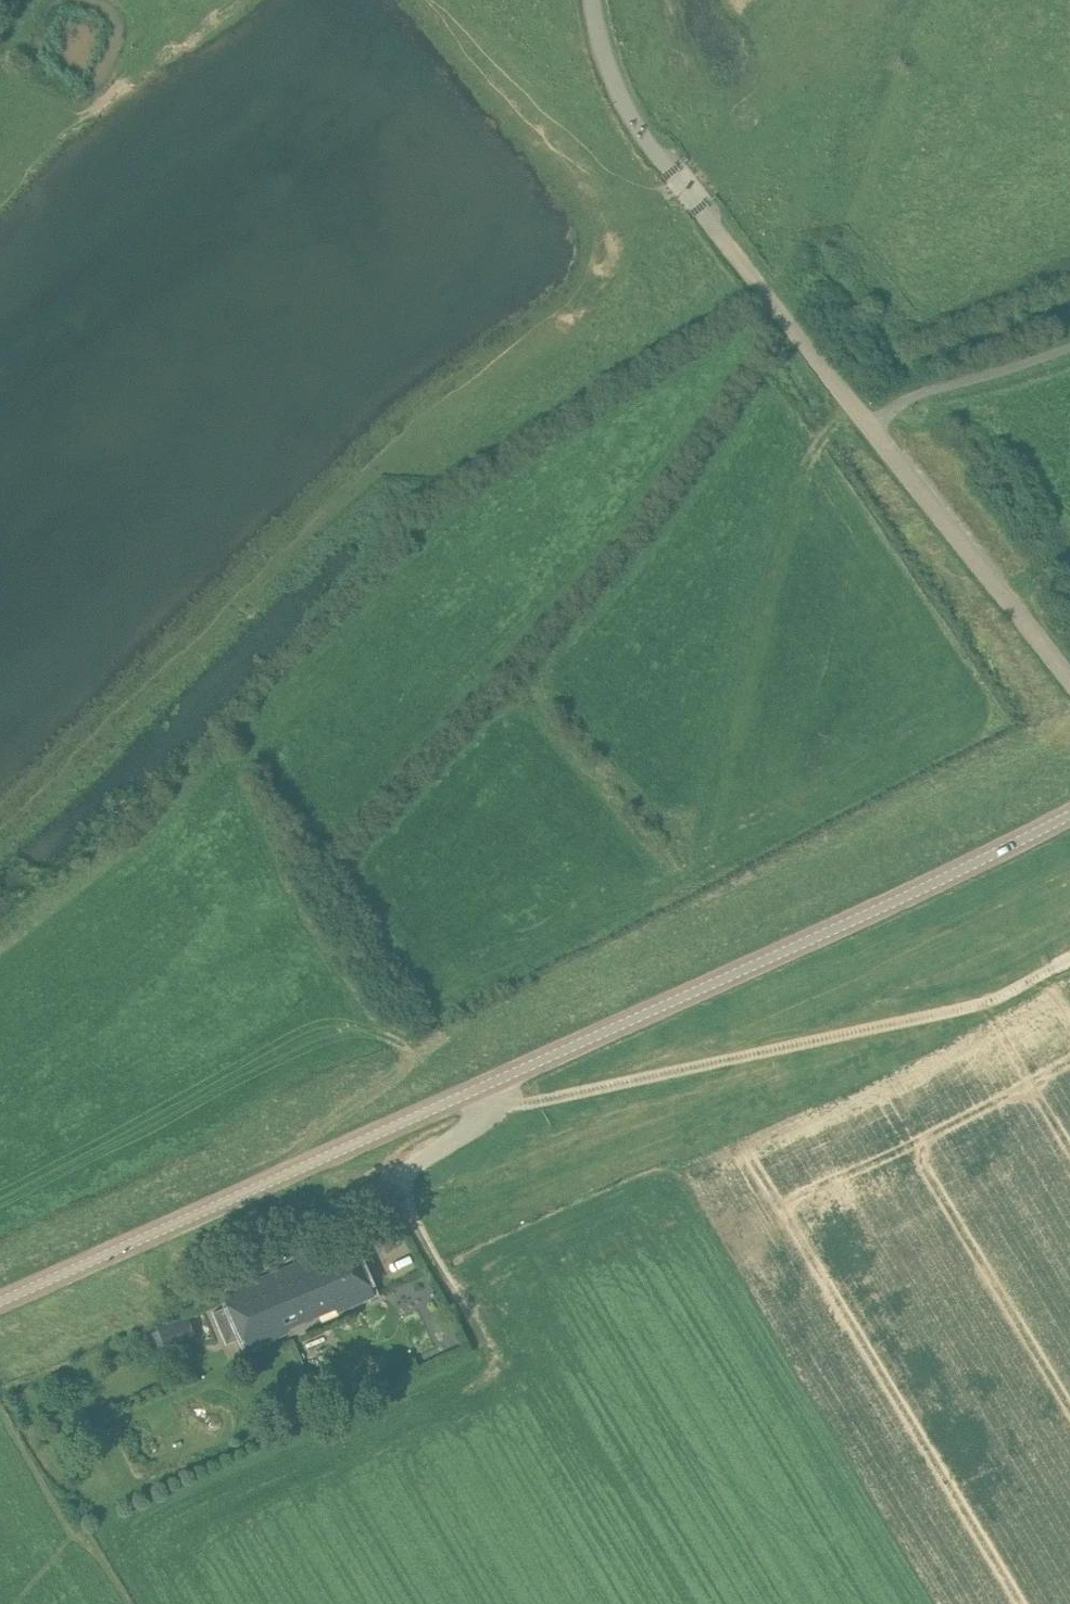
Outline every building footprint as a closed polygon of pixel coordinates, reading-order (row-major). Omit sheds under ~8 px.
[(374,1294),(359,1262),(350,1241),(295,1265),(296,1267),(285,1271),(285,1269),(225,1294),(247,1348),(288,1330),(285,1323),(317,1309),(316,1308),(333,1301),(337,1310),(374,1294)] [(186,1314),(156,1326),(165,1349),(195,1337),(186,1314)]
